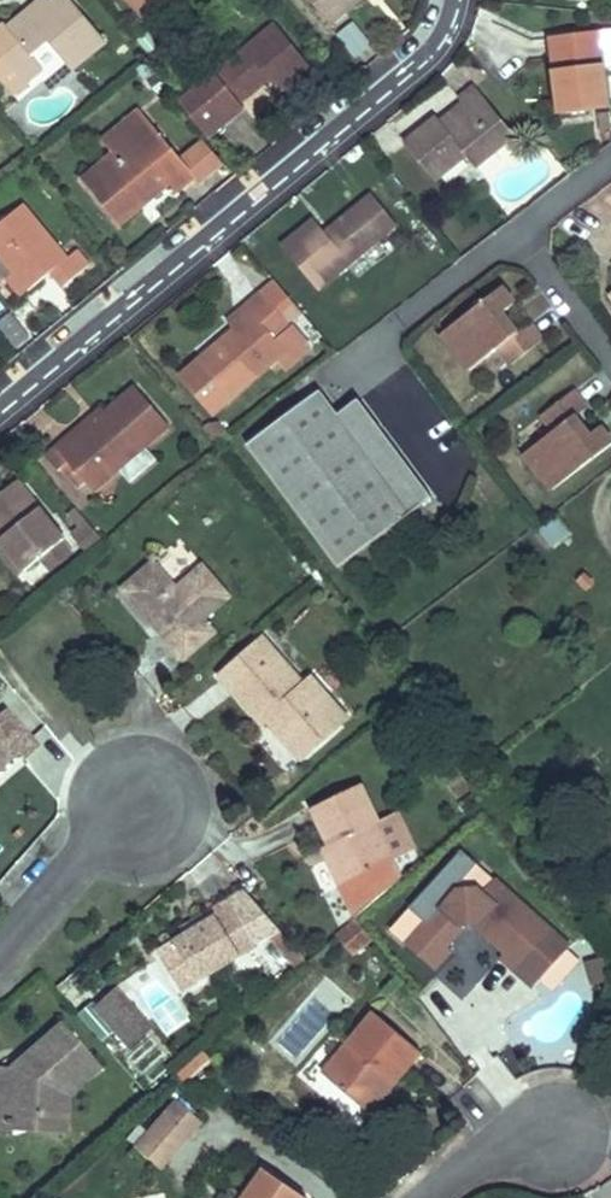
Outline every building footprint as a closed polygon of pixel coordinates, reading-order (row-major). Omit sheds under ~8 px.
[(13,96),(44,70),(33,57),(49,43),(72,71),(106,42),(71,0),(53,0),(49,4),(13,34),(7,27),(4,23),(0,27),(0,46),(8,56),(0,63),(0,81),(13,96)] [(13,34),(49,4),(45,0),(40,0),(7,27),(13,34)] [(141,17),(162,0),(127,0),(127,1),(141,17)] [(331,24),(360,0),(310,0),(331,24)] [(179,103),(209,139),(246,109),(241,103),(270,79),(280,92),(310,67),(275,24),(179,103)] [(605,67),(610,66),(610,30),(600,31),(605,67)] [(550,37),(559,112),(610,106),(605,67),(600,31),(550,37)] [(137,41),(149,54),(160,45),(148,32),(137,41)] [(8,56),(0,46),(0,63),(8,56)] [(146,60),(155,72),(167,62),(158,51),(146,60)] [(136,69),(144,79),(152,72),(144,63),(136,69)] [(143,79),(164,104),(174,96),(153,71),(152,72),(144,79),(143,79)] [(406,144),(435,180),(465,155),(475,167),(514,135),(475,87),(460,100),(463,103),(468,109),(445,128),(440,122),(437,118),(406,144)] [(440,122),(445,128),(468,109),(463,103),(440,122)] [(101,141),(114,156),(152,124),(139,109),(101,141)] [(602,132),(610,132),(610,123),(610,113),(600,114),(602,132)] [(84,181),(121,226),(146,205),(141,200),(162,183),(166,188),(173,196),(196,177),(182,160),(152,124),(114,156),(84,181)] [(182,160),(196,177),(218,159),(204,142),(182,160)] [(141,200),(146,205),(166,188),(162,183),(141,200)] [(282,246),(318,289),(397,225),(373,195),(326,234),(314,220),(282,246)] [(68,258),(24,204),(0,224),(0,257),(14,274),(28,291),(51,272),(64,287),(89,265),(77,250),(68,258)] [(6,280),(21,297),(28,291),(14,274),(6,280)] [(263,294),(288,324),(302,312),(277,282),(263,294)] [(442,334),(470,371),(500,348),(512,364),(542,341),(529,323),(511,337),(505,329),(495,327),(492,322),(497,318),(514,304),(502,288),(442,334)] [(181,376),(213,414),(283,354),(285,352),(278,343),(293,329),(288,324),(263,294),(261,292),(245,306),(253,315),(235,331),(181,376)] [(227,321),(235,331),(253,315),(245,306),(227,321)] [(495,327),(505,329),(497,318),(492,322),(495,327)] [(283,354),(293,366),(311,351),(293,329),(278,343),(285,352),(283,354)] [(45,455),(59,471),(62,467),(69,462),(86,482),(94,491),(119,469),(146,446),(169,426),(135,387),(105,413),(79,435),(75,430),(45,455)] [(247,446),(339,567),(432,497),(358,400),(339,415),(320,391),(247,446)] [(553,490),(610,445),(610,441),(600,427),(583,441),(578,445),(574,440),(575,430),(569,422),(586,409),(573,392),(543,415),(555,431),(525,454),(553,490)] [(75,430),(79,435),(105,413),(100,408),(75,430)] [(202,428),(217,446),(230,436),(219,424),(207,424),(202,428)] [(574,440),(578,445),(583,441),(575,430),(574,440)] [(119,469),(131,483),(158,460),(146,446),(119,469)] [(62,467),(80,487),(86,482),(69,462),(62,467)] [(25,571),(41,558),(63,541),(65,539),(18,480),(0,495),(0,540),(4,545),(25,571)] [(69,513),(81,528),(87,523),(75,508),(69,513)] [(540,530),(551,545),(569,532),(558,517),(540,530)] [(73,535),(88,552),(102,540),(87,523),(81,528),(73,535)] [(41,558),(51,571),(72,554),(63,541),(41,558)] [(18,577),(25,571),(4,545),(0,548),(0,554),(18,577)] [(139,596),(133,602),(152,625),(159,618),(167,627),(160,633),(184,660),(216,632),(204,619),(230,596),(203,565),(177,587),(154,561),(128,583),(139,596)] [(121,589),(133,602),(139,596),(128,583),(121,589)] [(152,625),(160,633),(167,627),(159,618),(152,625)] [(263,639),(221,676),(263,724),(268,720),(272,716),(282,727),(277,731),(302,758),(337,727),(316,702),(325,694),(311,679),(304,686),(263,639)] [(316,702),(337,727),(347,719),(325,694),(316,702)] [(16,751),(21,757),(37,744),(7,710),(0,716),(0,765),(16,751)] [(268,720),(277,731),(282,727),(272,716),(268,720)] [(327,859),(340,886),(392,861),(374,823),(379,821),(361,784),(311,808),(329,845),(332,844),(337,854),(327,859)] [(374,823),(392,861),(415,850),(397,812),(379,821),(374,823)] [(322,848),(327,859),(337,854),(332,844),(329,845),(322,848)] [(406,944),(434,969),(451,951),(446,947),(465,926),(474,925),(505,953),(501,958),(534,986),(570,947),(495,879),(482,893),(475,887),(461,887),(428,924),(426,922),(406,944)] [(158,952),(171,973),(187,963),(199,981),(257,945),(257,944),(271,935),(299,967),(306,961),(245,890),(212,910),(215,916),(185,935),(158,952)] [(181,929),(185,935),(215,916),(212,910),(181,929)] [(353,921),(369,942),(373,939),(356,919),(353,921)] [(340,932),(356,952),(369,942),(353,921),(340,932)] [(336,935),(353,956),(356,952),(340,932),(336,935)] [(587,962),(593,984),(610,979),(604,957),(587,962)] [(171,973),(182,991),(199,981),(187,963),(171,973)] [(93,1005),(112,1026),(128,1012),(143,1030),(149,1025),(115,986),(93,1005)] [(112,1026),(127,1044),(143,1030),(128,1012),(112,1026)] [(374,1012),(323,1073),(362,1106),(387,1076),(395,1083),(421,1052),(374,1012)] [(8,1130),(9,1112),(58,1115),(59,1091),(94,1061),(60,1023),(23,1055),(30,1063),(24,1068),(9,1067),(7,1107),(0,1106),(0,1130),(8,1130)] [(178,1075),(184,1082),(210,1059),(203,1052),(178,1075)] [(9,1067),(24,1068),(30,1063),(23,1055),(9,1067)] [(9,1112),(8,1130),(65,1133),(67,1095),(99,1067),(94,1061),(59,1091),(58,1115),(9,1112)] [(7,1107),(9,1067),(0,1067),(0,1106),(7,1107)] [(362,1106),(370,1113),(395,1083),(387,1076),(362,1106)] [(134,1147),(158,1168),(199,1121),(174,1100),(134,1147)] [(265,1169),(244,1197),(306,1197),(265,1169)]
